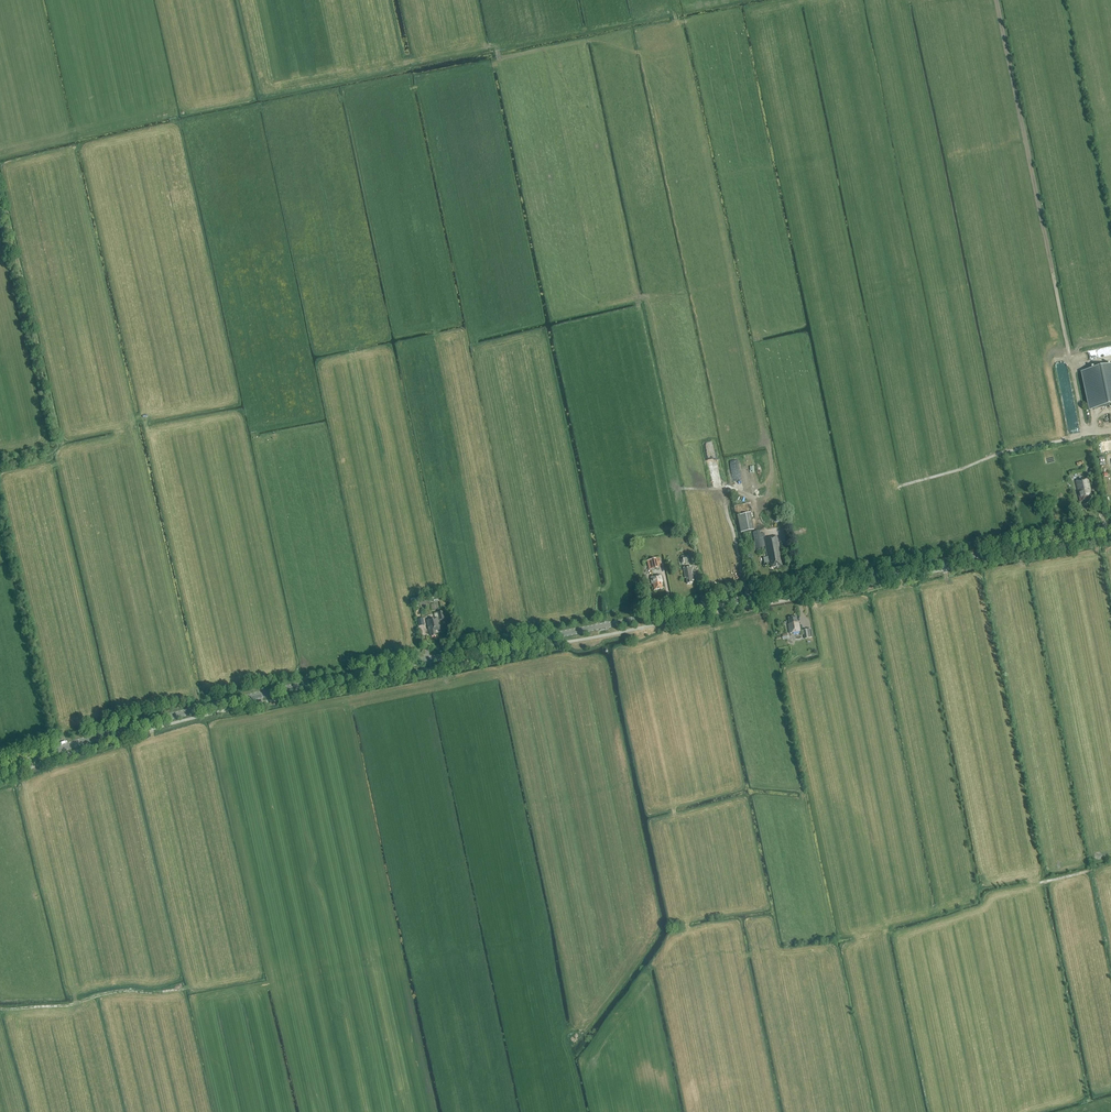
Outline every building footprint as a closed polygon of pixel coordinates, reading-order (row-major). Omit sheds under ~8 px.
[(1089,411),(1110,406),(1110,366),(1081,372),(1089,411)] [(1090,496),(1092,496),(1088,479),(1077,482),(1079,493),(1078,493),(1080,502),(1086,501),(1087,504),(1092,503),(1090,496)] [(754,530),(751,513),(737,515),(741,533),(754,530)] [(769,561),(769,562),(767,562),(766,558),(763,559),(764,565),(770,564),(771,568),(782,566),(780,560),(782,560),(777,536),(766,538),(765,533),(761,534),(761,531),(753,533),(754,538),(751,539),(753,551),(756,550),(756,551),(764,550),(763,547),(765,547),(768,562),(769,561)] [(684,563),(694,562),(693,555),(683,556),(683,557),(681,557),(682,564),(684,563)] [(649,571),(658,569),(656,559),(647,561),(649,571)] [(692,571),(691,567),(683,568),(685,578),(686,578),(687,584),(692,583),(692,581),(694,581),(692,573),(691,573),(691,571),(692,571)] [(654,590),(662,589),(661,583),(662,582),(661,576),(651,578),(652,584),(653,584),(654,590)] [(440,621),(446,619),(444,612),(434,614),(436,619),(427,621),(430,635),(431,634),(432,637),(436,636),(436,631),(441,630),(440,621)] [(789,634),(801,632),(799,622),(797,623),(796,617),(788,618),(789,624),(788,625),(789,634)]
